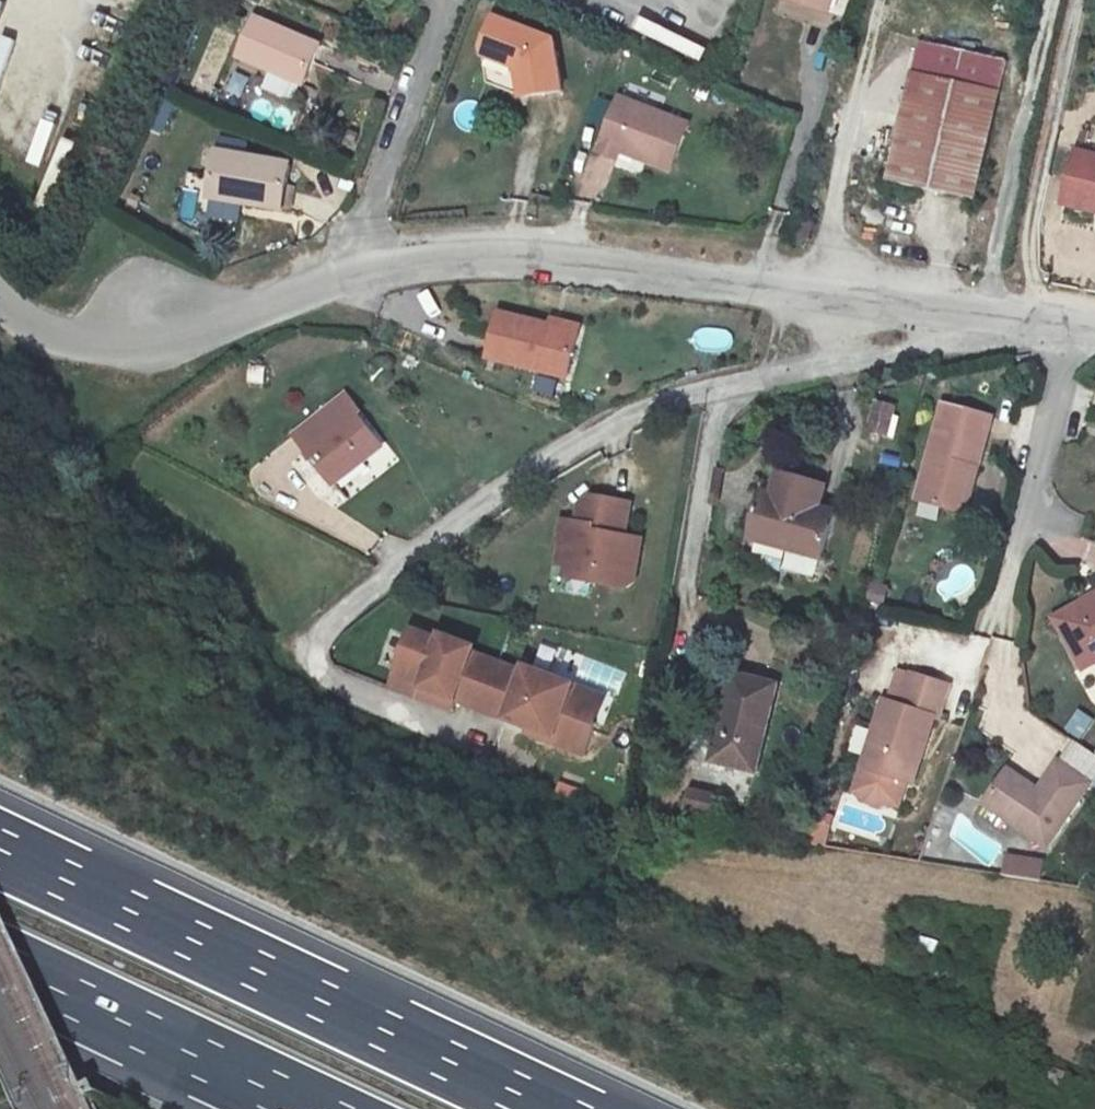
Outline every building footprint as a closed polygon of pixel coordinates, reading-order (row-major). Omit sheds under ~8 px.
[(194,49),(225,60),(235,32),(204,21),(194,49)] [(258,25),(242,64),(305,90),(321,48),(258,25)] [(520,72),(522,98),(566,92),(564,53),(507,32),(494,59),(520,72)] [(888,167),(972,188),(997,74),(913,56),(888,167)] [(500,101),(522,98),(520,72),(494,59),(500,101)] [(688,130),(621,102),(597,158),(619,170),(625,157),(669,175),(688,130)] [(1060,179),(1094,186),(1094,139),(1071,134),(1060,179)] [(286,169),(219,140),(204,172),(240,188),(236,199),(269,214),(286,169)] [(1060,179),(1057,192),(1094,200),(1094,186),(1060,179)] [(553,369),(563,320),(486,303),(476,353),(553,369)] [(702,330),(701,346),(726,347),(726,331),(702,330)] [(383,447),(347,398),(322,416),(331,431),(310,446),(336,480),(383,447)] [(893,438),(899,405),(879,401),(873,435),(893,438)] [(896,520),(933,530),(940,492),(956,496),(974,427),(923,416),(896,520)] [(766,473),(762,492),(757,515),(747,513),(741,538),(813,556),(825,510),(810,506),(815,486),(766,473)] [(752,489),(747,513),(757,515),(762,492),(752,489)] [(633,496),(594,491),(574,498),(571,517),(556,515),(553,535),(566,537),(563,560),(602,566),(600,576),(632,581),(639,575),(645,532),(627,530),(633,496)] [(947,534),(956,496),(940,492),(933,530),(947,534)] [(566,537),(553,535),(549,570),(600,576),(602,566),(563,560),(566,537)] [(1091,656),(1086,645),(1094,641),(1094,584),(1039,608),(1063,667),(1091,656)] [(423,625),(422,630),(450,640),(452,635),(423,625)] [(422,630),(405,677),(560,733),(558,738),(591,749),(602,718),(571,706),(580,681),(537,665),(533,676),(481,657),(485,647),(452,635),(450,640),(422,630)] [(1094,654),(1094,641),(1086,645),(1091,656),(1094,654)] [(849,755),(897,771),(905,744),(914,748),(927,707),(932,708),(941,679),(905,668),(896,696),(871,688),(849,755)] [(772,680),(725,669),(716,709),(725,711),(713,761),(750,768),(772,680)] [(405,677),(401,688),(456,707),(460,697),(405,677)] [(611,692),(580,681),(571,706),(602,718),(611,692)] [(907,774),(914,748),(905,744),(897,771),(907,774)] [(1057,766),(1040,791),(1032,802),(1003,785),(984,814),(1038,851),(1081,783),(1057,766)] [(1032,802),(1040,791),(1011,772),(1003,785),(1032,802)] [(686,806),(716,809),(718,789),(688,786),(686,806)] [(828,823),(812,824),(814,843),(830,842),(828,823)] [(1006,851),(1004,874),(1042,877),(1044,855),(1006,851)]
